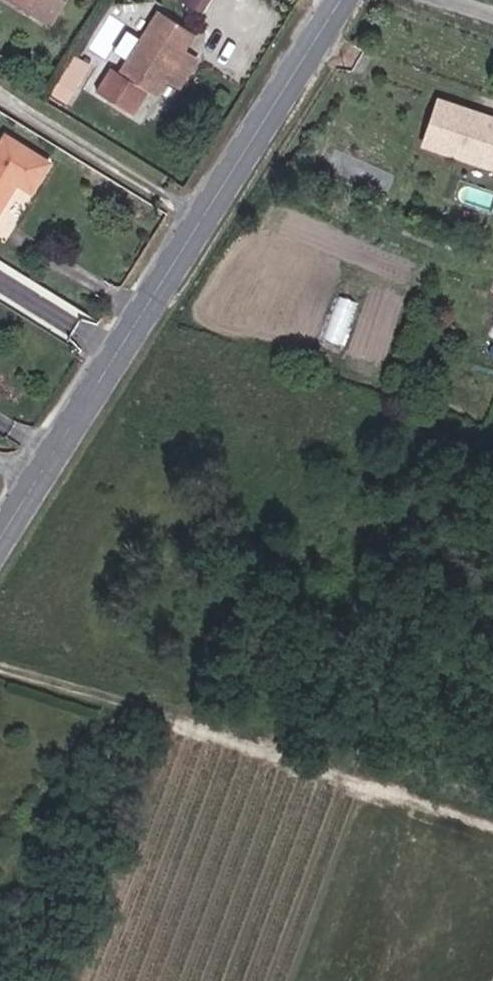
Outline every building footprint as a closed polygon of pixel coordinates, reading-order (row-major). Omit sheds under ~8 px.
[(48,33),(69,0),(0,0),(0,4),(48,33)] [(211,0),(186,0),(203,11),(211,0)] [(110,78),(148,102),(190,38),(152,14),(110,78)] [(77,53),(54,94),(71,103),(94,63),(77,53)] [(492,158),(492,112),(433,94),(418,135),(492,158)] [(14,188),(30,197),(49,167),(0,139),(0,211),(14,188)]
